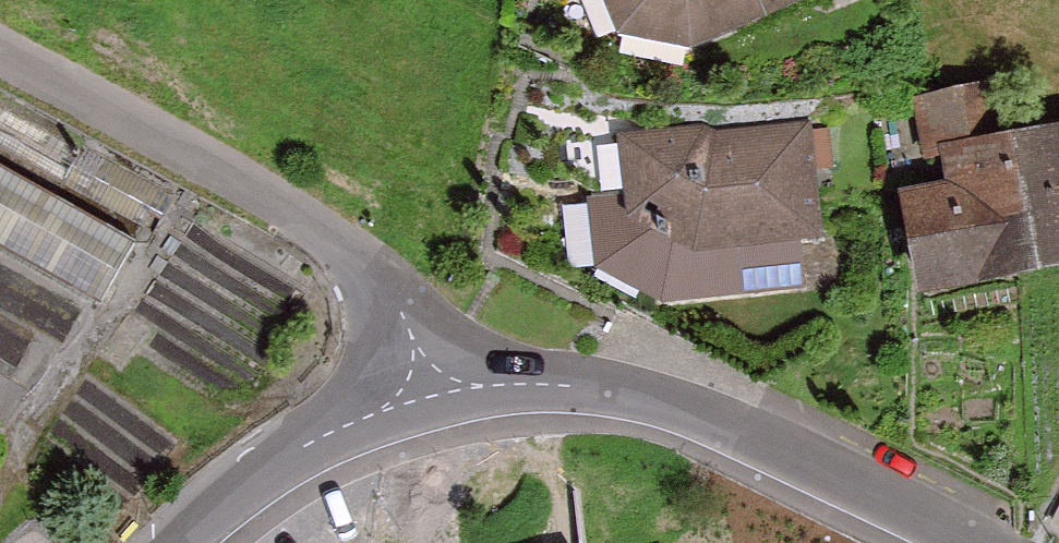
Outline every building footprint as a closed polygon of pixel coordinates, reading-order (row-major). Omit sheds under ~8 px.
[(643,39),(715,49),(826,0),(627,0),(643,39)] [(1013,142),(1030,139),(1020,84),(919,102),(929,157),(950,153),(1013,142)] [(592,198),(599,266),(667,298),(800,284),(795,237),(817,235),(805,126),(625,146),(630,194),(592,198)] [(1013,142),(1036,268),(1058,264),(1058,133),(1030,139),(1013,142)] [(923,289),(1036,268),(1013,142),(950,153),(957,187),(907,196),(923,289)] [(0,168),(0,245),(93,295),(126,237),(0,168)]
